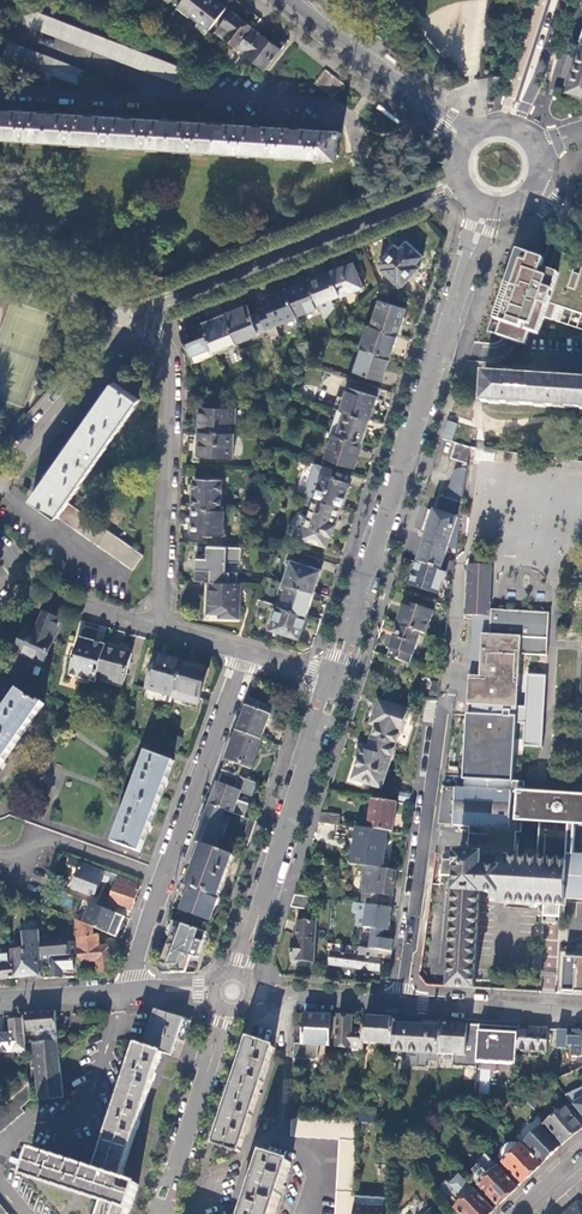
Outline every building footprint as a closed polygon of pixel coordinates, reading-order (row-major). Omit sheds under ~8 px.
[(179,5),(200,22),(210,29),(227,7),(217,0),(183,0),(179,5)] [(23,6),(20,14),(17,22),(177,83),(182,67),(23,6)] [(230,47),(233,50),(252,27),(232,11),(216,32),(225,39),(226,38),(233,43),(230,47)] [(210,29),(200,22),(195,29),(205,36),(210,29)] [(238,47),(266,69),(282,49),(253,28),(238,47)] [(3,57),(80,86),(86,71),(9,41),(3,57)] [(581,50),(568,90),(581,95),(581,50)] [(334,99),(346,84),(326,69),(315,83),(334,99)] [(337,159),(338,131),(319,130),(320,125),(310,124),(310,129),(282,127),(283,122),(273,122),(273,127),(244,125),(244,120),(235,120),(235,124),(198,122),(198,117),(189,117),(189,122),(153,119),(153,114),(144,114),(143,119),(115,117),(115,111),(106,111),(105,116),(76,114),(77,109),(67,109),(67,114),(31,112),(31,106),(22,106),(22,111),(0,109),(0,137),(337,159)] [(398,281),(402,286),(419,268),(415,264),(422,257),(406,241),(399,249),(396,245),(379,263),(383,267),(381,270),(397,284),(398,281)] [(525,253),(503,322),(502,325),(499,335),(521,342),(524,335),(530,337),(532,331),(540,334),(546,316),(553,319),(558,305),(581,312),(581,267),(551,243),(548,251),(545,260),(532,255),(525,253)] [(497,320),(503,322),(525,253),(520,251),(497,320)] [(341,295),(341,297),(363,288),(353,263),(331,272),(341,295)] [(341,295),(331,272),(308,281),(318,304),(341,295)] [(297,316),(319,307),(318,304),(308,281),(286,290),(297,316)] [(297,316),(286,290),(265,298),(268,307),(259,310),(260,313),(266,329),(271,341),(280,338),(275,326),(297,317),(297,316)] [(372,326),(398,334),(405,309),(380,300),(372,326)] [(266,329),(260,313),(252,315),(248,305),(225,314),(236,341),(259,332),(266,329)] [(236,341),(225,314),(203,323),(213,348),(215,353),(238,344),(236,341)] [(213,348),(203,323),(181,331),(194,364),(206,359),(203,351),(213,348)] [(499,335),(502,325),(496,323),(493,333),(499,335)] [(372,326),(368,324),(361,348),(362,349),(390,358),(398,334),(372,326)] [(260,336),(259,332),(236,341),(238,344),(260,336)] [(527,344),(530,337),(524,335),(521,342),(527,344)] [(307,365),(314,358),(308,343),(298,347),(307,365)] [(390,358),(362,349),(355,371),(383,380),(390,358)] [(581,409),(581,381),(558,379),(558,374),(548,373),(548,378),(512,376),(513,371),(503,370),(503,375),(484,374),(482,402),(581,409)] [(32,499),(133,570),(144,555),(69,503),(81,486),(80,485),(90,470),(91,471),(107,447),(118,431),(135,408),(134,408),(140,400),(114,381),(101,399),(74,438),(46,479),(32,499)] [(349,388),(341,410),(370,420),(377,397),(349,388)] [(199,408),(199,432),(234,433),(234,409),(199,408)] [(341,410),(339,409),(335,420),(331,419),(327,431),(334,433),(362,442),(370,420),(341,410)] [(458,424),(448,421),(443,438),(452,442),(458,424)] [(234,433),(199,432),(199,455),(234,457),(234,433)] [(362,442),(334,433),(326,457),(354,467),(362,442)] [(470,447),(456,443),(452,458),(468,463),(470,447)] [(316,498),(342,507),(349,484),(335,479),(337,471),(314,463),(304,494),(315,498),(316,498)] [(195,479),(194,507),(221,508),(221,480),(195,479)] [(446,572),(453,574),(454,565),(443,562),(448,547),(456,549),(465,483),(452,479),(447,498),(439,496),(418,563),(446,572)] [(332,536),(342,507),(316,498),(315,498),(302,538),(327,546),(331,535),(332,536)] [(221,508),(194,507),(193,534),(224,535),(224,508),(221,508)] [(242,547),(209,546),(209,558),(198,558),(197,568),(213,569),(212,581),(238,582),(238,572),(227,572),(227,561),(242,562),(242,547)] [(287,584),(314,592),(321,569),(291,559),(284,582),(287,584)] [(439,595),(446,572),(418,563),(411,585),(439,595)] [(492,566),(469,566),(467,607),(491,607),(492,566)] [(242,583),(208,582),(207,614),(219,614),(219,618),(240,619),(242,583)] [(306,615),(314,592),(287,584),(280,607),(306,615)] [(420,633),(426,635),(433,612),(405,603),(398,625),(420,633)] [(299,638),(306,615),(280,607),(278,606),(270,629),(299,638)] [(491,611),(491,607),(467,607),(467,618),(472,618),(491,619),(491,611)] [(14,651),(41,665),(50,648),(48,648),(62,620),(45,611),(35,632),(26,628),(14,651)] [(491,619),(490,637),(521,639),(520,656),(547,658),(550,615),(491,611),(491,619)] [(491,619),(472,618),(469,679),(471,679),(482,680),(483,637),(490,637),(491,619)] [(388,657),(410,664),(420,633),(398,625),(388,657)] [(518,795),(516,824),(510,824),(516,720),(508,719),(509,709),(517,709),(520,656),(521,639),(490,637),(483,637),(482,680),(471,679),(470,706),(476,706),(476,716),(468,716),(465,790),(456,789),(454,818),(470,820),(468,856),(459,856),(458,861),(443,860),(441,876),(458,877),(451,987),(475,989),(480,893),(500,894),(499,903),(540,905),(566,907),(566,899),(581,900),(581,857),(569,856),(571,826),(581,827),(581,799),(518,795)] [(99,678),(107,645),(81,638),(71,676),(97,683),(99,678)] [(132,651),(107,645),(99,678),(123,685),(132,651)] [(174,696),(183,662),(158,654),(149,689),(174,696)] [(209,669),(183,662),(174,696),(173,698),(201,705),(209,669)] [(541,746),(546,674),(525,673),(523,706),(518,705),(517,722),(525,722),(523,745),(541,746)] [(3,764),(32,723),(45,705),(41,702),(39,705),(19,691),(8,706),(7,706),(1,714),(2,715),(0,718),(0,768),(3,764)] [(245,703),(267,711),(269,705),(247,697),(245,703)] [(371,738),(395,746),(400,731),(402,732),(409,709),(380,699),(372,723),(376,724),(371,738)] [(237,731),(261,740),(271,715),(246,706),(237,731)] [(250,769),(261,740),(237,731),(226,759),(242,765),(241,766),(250,769)] [(184,741),(173,736),(168,747),(179,751),(184,741)] [(382,787),(395,746),(371,738),(367,750),(361,748),(357,760),(359,760),(353,780),(382,787)] [(113,842),(140,853),(150,827),(166,783),(173,762),(146,752),(139,769),(138,769),(134,779),(136,779),(123,814),(122,814),(119,823),(120,824),(113,842)] [(225,810),(244,817),(246,810),(249,804),(238,800),(241,792),(217,783),(214,794),(210,805),(225,810)] [(456,789),(444,789),(441,816),(454,818),(456,789)] [(387,831),(393,832),(397,802),(373,798),(369,829),(387,831)] [(225,810),(210,805),(203,822),(196,842),(204,845),(215,849),(220,836),(223,837),(225,830),(228,822),(221,820),(225,810)] [(340,814),(322,812),(318,822),(339,825),(340,814)] [(363,866),(383,869),(387,831),(369,829),(357,827),(353,865),(363,866)] [(226,876),(234,856),(215,849),(204,845),(189,886),(219,897),(226,876)] [(95,896),(105,871),(70,857),(68,864),(80,868),(73,887),(95,896)] [(361,903),(391,907),(392,907),(397,870),(383,869),(363,866),(360,891),(363,891),(361,903)] [(66,881),(51,875),(47,885),(62,891),(66,881)] [(136,897),(141,885),(119,876),(109,901),(131,910),(136,897)] [(181,883),(176,896),(185,899),(189,886),(181,883)] [(214,909),(219,897),(189,886),(185,899),(181,910),(210,921),(214,909)] [(311,910),(313,897),(295,895),(291,907),(311,910)] [(388,930),(391,907),(361,903),(353,902),(352,911),(358,912),(356,926),(374,928),(373,937),(372,936),(370,948),(378,949),(392,951),(393,940),(382,938),(383,929),(388,930)] [(126,918),(92,903),(84,923),(93,927),(118,938),(126,918)] [(565,919),(566,907),(540,905),(540,917),(547,918),(547,923),(556,923),(557,918),(565,919)] [(84,923),(75,920),(77,935),(78,935),(80,962),(98,960),(99,972),(111,971),(109,947),(99,947),(98,936),(93,937),(93,927),(84,923)] [(168,936),(171,937),(176,922),(174,921),(168,936)] [(293,963),(315,963),(315,922),(298,921),(298,941),(293,941),(293,963)] [(183,973),(185,973),(191,956),(198,959),(207,933),(176,922),(171,937),(158,970),(160,974),(183,973)] [(41,936),(40,931),(24,933),(25,950),(12,951),(15,979),(40,976),(39,965),(43,964),(43,962),(41,936)] [(63,941),(52,935),(41,936),(43,962),(51,962),(51,978),(58,977),(63,977),(63,970),(73,969),(73,956),(79,956),(77,943),(67,944),(63,946),(63,941)] [(357,946),(341,944),(340,952),(332,951),(330,965),(355,968),(356,955),(357,946)] [(377,957),(378,949),(370,948),(360,947),(359,955),(356,955),(355,968),(379,972),(382,958),(377,957)] [(392,951),(378,949),(377,957),(391,959),(392,951)] [(12,951),(0,952),(0,980),(15,979),(12,951)] [(412,989),(434,998),(441,983),(419,974),(412,989)] [(543,987),(553,988),(553,978),(543,978),(543,987)] [(192,1021),(156,1009),(144,1047),(162,1053),(173,1057),(178,1040),(185,1042),(188,1031),(192,1021)] [(28,1014),(30,1032),(47,1031),(48,1042),(59,1041),(56,1012),(41,1013),(28,1014)] [(319,1015),(305,1014),(303,1044),(294,1044),(294,1064),(310,1065),(317,1058),(318,1045),(330,1046),(332,1016),(319,1015)] [(348,1017),(339,1016),(337,1047),(363,1049),(364,1043),(364,1031),(352,1030),(353,1017),(348,1017)] [(364,1031),(364,1043),(394,1045),(395,1025),(395,1020),(379,1019),(365,1018),(364,1031)] [(24,1020),(11,1022),(12,1034),(0,1035),(0,1053),(27,1051),(24,1020)] [(407,1067),(426,1068),(427,1061),(439,1062),(439,1055),(439,1053),(441,1023),(431,1022),(431,1027),(395,1025),(394,1045),(394,1052),(408,1053),(407,1067)] [(454,1024),(441,1023),(439,1053),(465,1055),(467,1025),(454,1024)] [(480,1026),(478,1050),(502,1052),(501,1061),(517,1062),(517,1051),(519,1028),(498,1027),(480,1026)] [(533,1029),(519,1028),(517,1051),(547,1054),(548,1030),(533,1029)] [(568,1032),(558,1031),(557,1047),(566,1048),(568,1032)] [(581,1057),(581,1032),(580,1032),(574,1032),(572,1056),(581,1057)] [(274,1047),(249,1039),(243,1058),(222,1122),(215,1144),(240,1152),(274,1047)] [(64,1098),(60,1058),(59,1041),(48,1042),(38,1043),(44,1100),(64,1098)] [(144,1047),(138,1045),(96,1172),(63,1161),(35,1152),(26,1178),(103,1202),(100,1213),(127,1213),(128,1211),(130,1211),(138,1185),(121,1180),(123,1172),(139,1123),(155,1076),(162,1053),(144,1047)] [(478,1092),(490,1093),(492,1065),(481,1063),(478,1092)] [(28,1075),(0,1099),(1,1108),(12,1099),(29,1084),(28,1075)] [(25,1106),(30,1101),(29,1084),(12,1099),(22,1109),(25,1106)] [(532,1095),(525,1100),(535,1112),(542,1107),(532,1095)] [(22,1109),(12,1099),(1,1108),(0,1109),(0,1134),(25,1112),(22,1109)] [(571,1104),(547,1125),(564,1146),(575,1136),(581,1130),(581,1117),(571,1104)] [(292,1117),(304,1118),(305,1109),(292,1107),(292,1117)] [(326,1121),(293,1119),(292,1137),(337,1140),(338,1122),(326,1121)] [(338,1122),(337,1140),(340,1140),(358,1141),(359,1129),(359,1123),(338,1122)] [(546,1124),(523,1145),(542,1166),(554,1155),(564,1146),(547,1125),(546,1124)] [(340,1140),(336,1213),(354,1213),(354,1206),(355,1198),(358,1141),(340,1140)] [(503,1163),(523,1184),(533,1174),(542,1166),(523,1145),(519,1148),(506,1161),(503,1163)] [(506,1161),(519,1148),(517,1146),(513,1145),(510,1145),(506,1148),(504,1151),(503,1157),(506,1161)] [(466,1172),(480,1186),(499,1168),(484,1154),(466,1172)] [(291,1163),(265,1155),(260,1172),(246,1213),(275,1213),(291,1163)] [(519,1188),(499,1168),(480,1186),(500,1207),(509,1198),(519,1188)] [(495,1211),(475,1191),(457,1209),(461,1213),(492,1213),(495,1211)] [(385,1199),(355,1198),(354,1206),(385,1207),(385,1199)] [(577,1202),(564,1213),(581,1213),(581,1204),(577,1202)]
